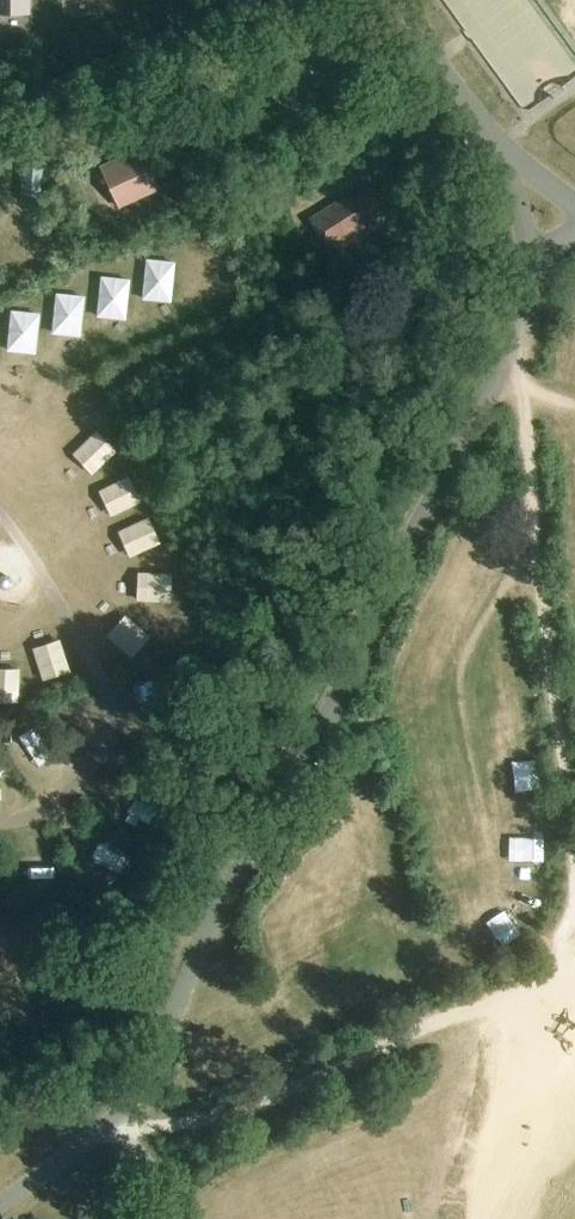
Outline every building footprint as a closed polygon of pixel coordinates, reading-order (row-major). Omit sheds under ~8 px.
[(28,15),(28,0),(0,0),(0,15),(28,15)] [(102,170),(119,206),(156,188),(139,152),(102,170)] [(23,162),(23,194),(44,194),(44,162),(23,162)] [(381,210),(384,207),(372,187),(351,201),(348,196),(311,220),(330,250),(356,234),(360,240),(388,222),(381,210)] [(176,259),(146,257),(143,299),(173,302),(176,259)] [(131,278),(100,276),(97,319),(129,320),(131,278)] [(87,296),(57,293),(53,334),(83,337),(87,296)] [(42,313),(12,310),(7,352),(37,355),(42,313)] [(98,442),(79,451),(89,472),(108,463),(98,442)] [(118,481),(97,492),(107,512),(129,501),(118,481)] [(138,524),(116,534),(127,555),(148,545),(138,524)] [(156,564),(136,574),(147,595),(167,585),(156,564)] [(176,606),(156,615),(166,637),(187,628),(176,606)] [(13,673),(0,679),(0,701),(2,705),(25,696),(13,673)]
